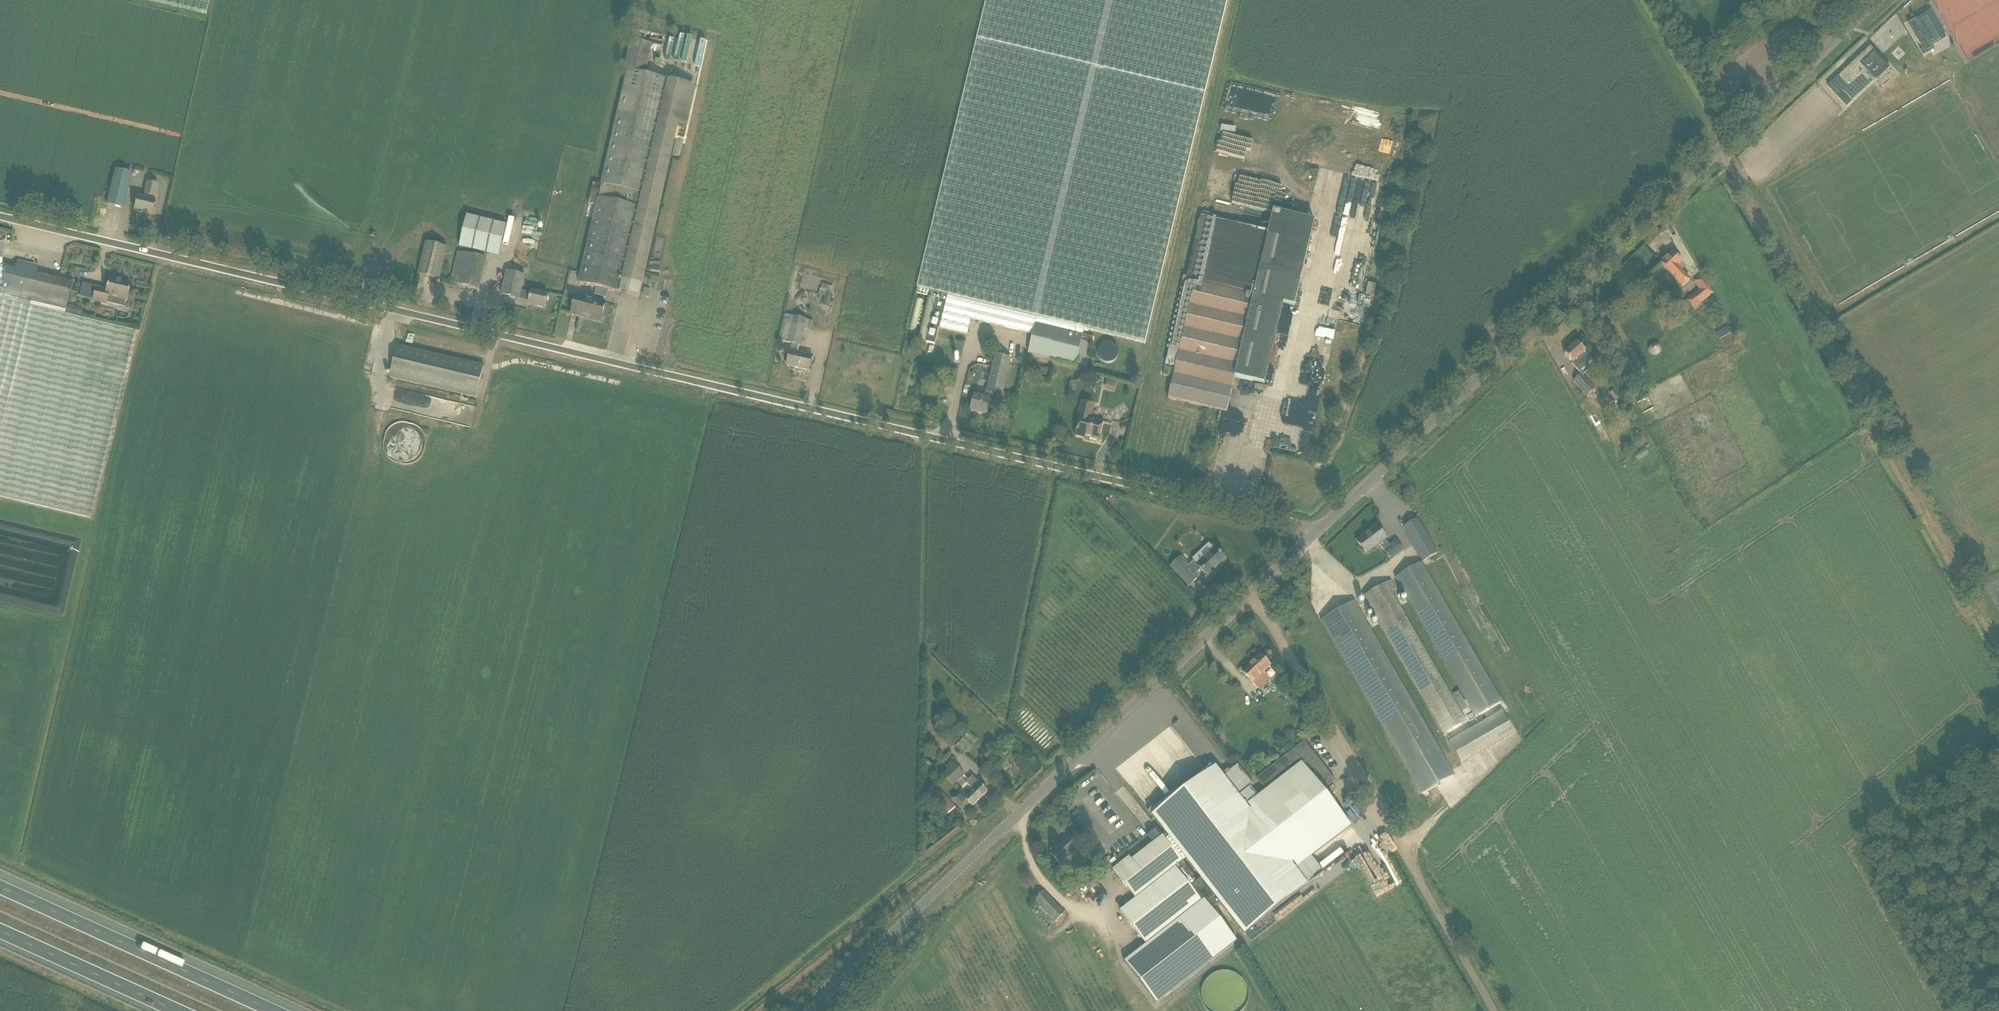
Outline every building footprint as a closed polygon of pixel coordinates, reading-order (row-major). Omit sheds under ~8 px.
[(917,289),(948,297),(940,329),(967,335),(971,320),(1033,335),(1029,354),(1075,365),(1087,366),(1093,338),(1082,335),(1084,330),(1145,344),(1226,0),(987,0),(917,289)] [(1921,52),(1924,57),(1934,51),(1932,47),(1941,41),(1927,17),(1920,22),(1921,22),(1918,24),(1916,20),(1908,25),(1923,51),(1921,52)] [(1794,28),(1796,32),(1789,34),(1792,43),(1810,38),(1806,24),(1794,28)] [(662,36),(661,43),(669,44),(668,54),(674,55),(676,38),(662,36)] [(581,274),(579,284),(619,293),(624,274),(633,232),(667,81),(646,76),(652,45),(631,40),(624,71),(627,71),(601,186),(593,184),(588,204),(597,206),(594,219),(593,223),(581,274)] [(1869,48),(1828,88),(1844,105),(1873,78),(1876,81),(1877,82),(1890,69),(1875,53),(1874,53),(1869,48)] [(111,189),(107,205),(123,209),(131,174),(116,170),(111,189)] [(134,211),(151,215),(154,202),(157,186),(147,184),(143,200),(137,199),(134,211)] [(1201,217),(1166,365),(1175,368),(1168,399),(1227,413),(1235,378),(1264,385),(1283,305),(1294,307),(1314,222),(1273,212),(1268,233),(1201,217)] [(459,248),(499,258),(507,226),(467,216),(459,248)] [(419,276),(439,281),(447,248),(426,243),(419,276)] [(481,289),(487,257),(457,252),(451,283),(481,289)] [(1660,264),(1683,288),(1691,280),(1683,270),(1684,269),(1681,265),(1682,263),(1673,253),(1660,264)] [(91,519),(135,331),(65,314),(72,283),(37,275),(39,267),(17,261),(15,270),(0,266),(0,497),(91,519)] [(529,305),(545,309),(548,296),(532,292),(531,294),(522,291),(525,277),(507,272),(501,296),(519,300),(520,299),(529,301),(529,305)] [(1691,306),(1694,311),(1702,306),(1701,304),(1715,294),(1703,277),(1694,283),(1699,290),(1686,300),(1687,301),(1691,306)] [(95,289),(92,302),(106,305),(106,304),(108,297),(125,301),(126,301),(130,285),(109,280),(106,292),(95,289)] [(1366,296),(1373,297),(1376,286),(1368,284),(1366,296)] [(823,305),(830,307),(833,295),(826,293),(823,305)] [(576,297),(571,315),(580,317),(580,315),(601,320),(605,304),(576,297)] [(936,302),(926,343),(935,345),(945,304),(936,302)] [(1628,305),(1618,312),(1621,317),(1631,310),(1628,305)] [(68,306),(66,314),(81,317),(82,309),(68,306)] [(790,352),(787,366),(809,371),(811,362),(813,357),(798,354),(800,346),(804,328),(811,330),(813,321),(794,317),(787,343),(788,343),(792,344),(790,352)] [(1595,321),(1603,336),(1611,332),(1604,317),(1595,321)] [(1727,327),(1715,334),(1724,350),(1736,343),(1727,327)] [(1572,364),(1577,370),(1585,363),(1586,365),(1592,360),(1577,343),(1565,355),(1572,363),(1572,364)] [(1648,348),(1648,350),(1648,352),(1649,353),(1650,355),(1651,356),(1653,356),(1655,356),(1657,356),(1658,355),(1659,354),(1660,352),(1661,350),(1661,349),(1660,346),(1659,345),(1657,344),(1656,343),(1654,343),(1652,344),(1651,345),(1649,346),(1648,348)] [(397,347),(390,378),(477,399),(484,367),(397,347)] [(971,412),(987,415),(990,401),(990,400),(991,396),(1002,398),(1011,359),(995,356),(986,394),(985,399),(974,397),(971,412)] [(1039,366),(1037,374),(1047,377),(1049,369),(1039,366)] [(1165,368),(1163,376),(1170,378),(1172,369),(1165,368)] [(1574,382),(1587,397),(1595,390),(1582,375),(1574,382)] [(1614,390),(1609,395),(1614,400),(1619,395),(1614,390)] [(1085,437),(1099,441),(1103,422),(1091,419),(1095,405),(1082,402),(1078,417),(1080,417),(1075,436),(1084,439),(1085,437)] [(384,439),(384,445),(386,451),(389,456),(395,460),(401,462),(408,462),(415,459),(420,455),(423,448),(423,442),(422,436),(419,430),(414,426),(409,424),(402,423),(396,425),(391,428),(387,433),(384,439)] [(1655,441),(1664,437),(1658,426),(1650,430),(1655,441)] [(1403,528),(1423,563),(1437,555),(1417,520),(1403,528)] [(1379,545),(1391,561),(1404,551),(1397,541),(1390,546),(1385,540),(1386,539),(1377,527),(1357,542),(1366,554),(1379,545)] [(1181,558),(1171,567),(1189,587),(1199,577),(1196,574),(1201,570),(1208,578),(1226,561),(1223,558),(1224,557),(1223,555),(1221,552),(1219,552),(1218,552),(1217,552),(1215,549),(1197,566),(1194,562),(1189,566),(1181,558)] [(1469,708),(1475,717),(1502,702),(1422,564),(1395,579),(1460,691),(1453,696),(1462,712),(1469,708)] [(1364,597),(1444,735),(1466,723),(1391,592),(1395,590),(1390,582),(1364,597)] [(1320,622),(1421,795),(1455,776),(1355,602),(1320,622)] [(1242,673),(1258,689),(1269,679),(1264,673),(1270,667),(1260,656),(1242,673)] [(956,746),(964,754),(977,741),(970,733),(956,746)] [(1204,768),(1148,812),(1167,835),(1185,860),(1201,879),(1220,904),(1244,936),(1308,886),(1308,885),(1323,873),(1312,858),(1351,827),(1322,790),(1335,781),(1304,742),(1257,779),(1266,791),(1258,797),(1251,788),(1253,786),(1238,766),(1230,772),(1228,770),(1224,773),(1226,775),(1223,777),(1215,767),(1208,773),(1204,768)] [(943,775),(953,786),(964,776),(952,762),(945,768),(948,770),(943,775)] [(1141,780),(1158,803),(1171,794),(1152,768),(1144,773),(1146,776),(1141,780)] [(988,792),(972,777),(966,783),(973,791),(967,797),(961,790),(951,800),(962,812),(970,805),(972,807),(988,792)] [(948,815),(956,807),(936,786),(928,793),(948,815)] [(1129,858),(1113,870),(1135,899),(1136,899),(1120,912),(1146,945),(1124,963),(1156,1005),(1156,1004),(1237,942),(1212,910),(1220,904),(1201,879),(1198,882),(1183,862),(1185,860),(1167,835),(1164,838),(1157,829),(1148,837),(1153,844),(1131,861),(1129,858)] [(1051,855),(1061,865),(1078,849),(1069,838),(1051,855)] [(1381,894),(1390,890),(1371,854),(1362,859),(1381,894)] [(1043,892),(1035,901),(1039,905),(1056,923),(1064,914),(1043,892)] [(1242,1010),(1240,976),(1218,978),(1218,988),(1205,989),(1207,1010),(1237,1010),(1242,1010)]
